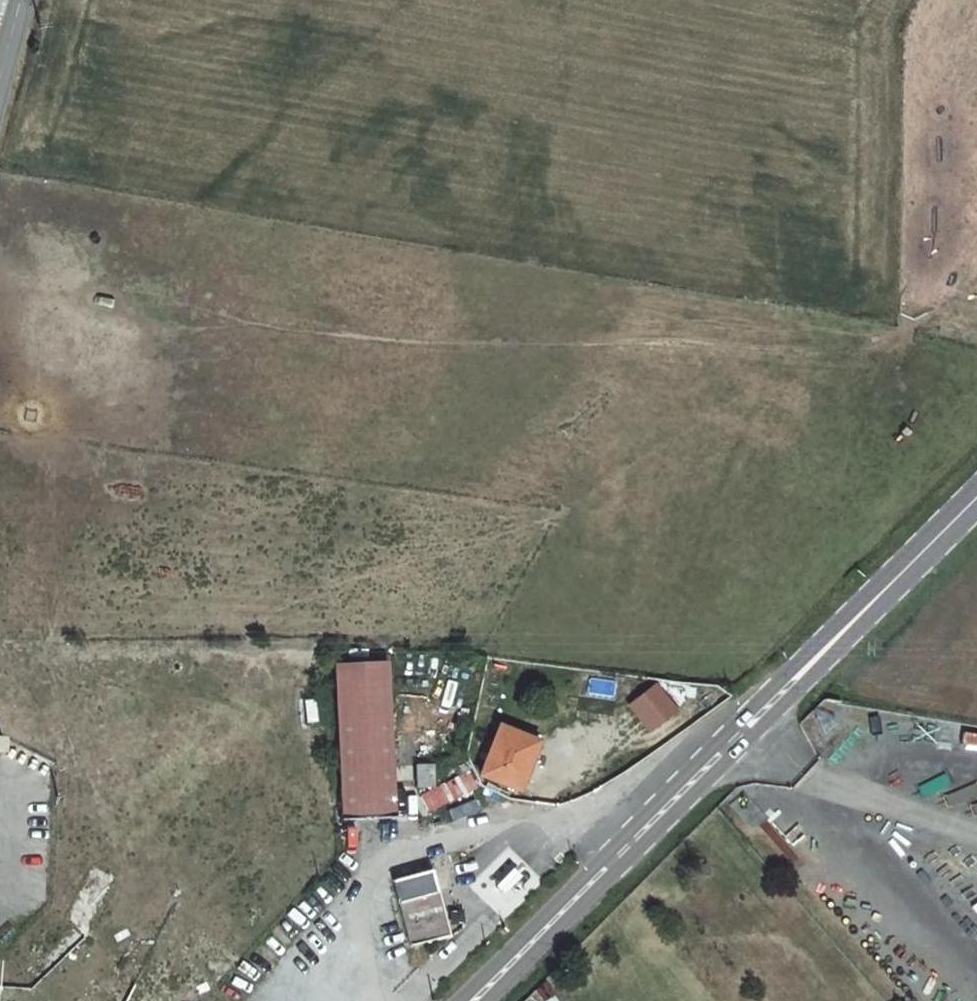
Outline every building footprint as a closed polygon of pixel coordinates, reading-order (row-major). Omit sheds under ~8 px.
[(392,814),(385,664),(334,666),(341,817),(392,814)] [(449,707),(455,685),(443,682),(438,704),(449,707)] [(537,743),(498,728),(479,776),(518,791),(537,743)] [(462,764),(435,778),(439,787),(420,796),(428,811),(476,788),(469,773),(467,774),(462,764)] [(432,766),(415,766),(416,787),(432,787),(432,766)] [(768,821),(758,829),(789,866),(799,858),(768,821)] [(523,872),(505,855),(473,888),(491,905),(499,912),(530,880),(523,872)] [(409,946),(448,935),(430,870),(391,880),(409,946)]
